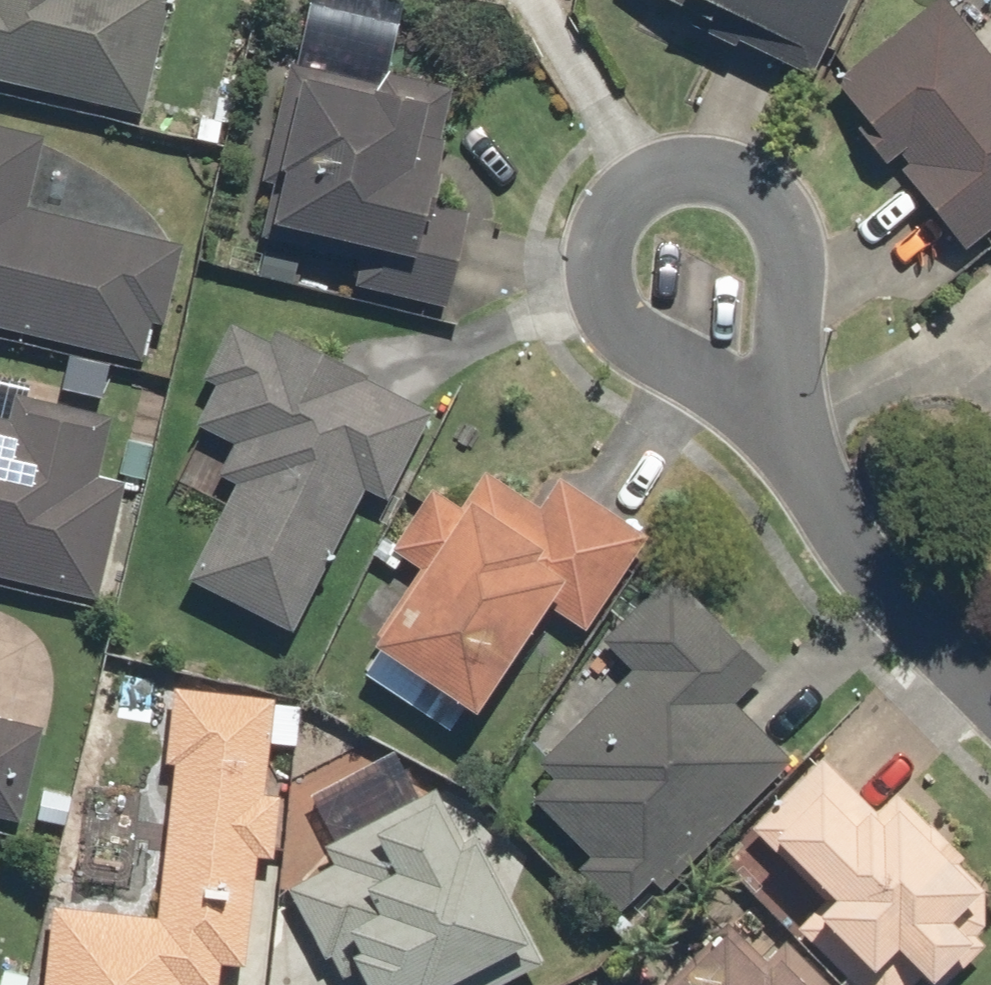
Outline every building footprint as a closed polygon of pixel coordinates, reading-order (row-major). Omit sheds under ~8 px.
[(140,121),(168,0),(0,0),(0,89),(140,121)] [(801,84),(840,0),(621,0),(801,84)] [(953,258),(990,228),(990,63),(988,65),(935,0),(932,0),(823,87),(856,127),(841,139),(870,175),(879,167),(953,258)] [(344,292),(435,313),(456,224),(418,215),(446,94),(372,77),(369,90),(280,69),(252,187),(264,190),(251,245),(350,267),(344,292)] [(134,369),(144,330),(156,333),(176,250),(20,213),(36,143),(0,134),(0,337),(134,369)] [(378,508),(425,416),(266,334),(258,348),(220,328),(190,387),(204,394),(184,433),(221,452),(205,483),(226,494),(177,587),(282,641),(357,497),(378,508)] [(91,607),(119,486),(93,479),(106,422),(5,398),(0,421),(0,586),(91,607)] [(576,639),(640,542),(552,485),(534,512),(475,474),(451,510),(425,493),(382,558),(407,574),(343,673),(448,741),(533,611),(576,639)] [(762,675),(664,577),(593,648),(622,677),(528,769),(542,783),(521,804),(578,862),(568,872),(623,927),(784,768),(727,710),(762,675)] [(31,984),(210,984),(212,972),(236,975),(250,867),(264,869),(272,801),(258,799),(264,749),(290,752),(296,708),(165,692),(137,923),(41,911),(31,984)] [(11,829),(34,729),(0,721),(0,826),(11,829)] [(833,984),(923,984),(955,954),(932,931),(965,900),(939,873),(952,860),(889,797),(869,817),(814,762),(742,833),(813,905),(783,934),(833,984)] [(525,976),(428,794),(314,854),(322,869),(275,894),(314,965),(329,957),(344,984),(508,984),(525,976)] [(778,946),(758,966),(722,929),(666,984),(817,984),(778,946)]
